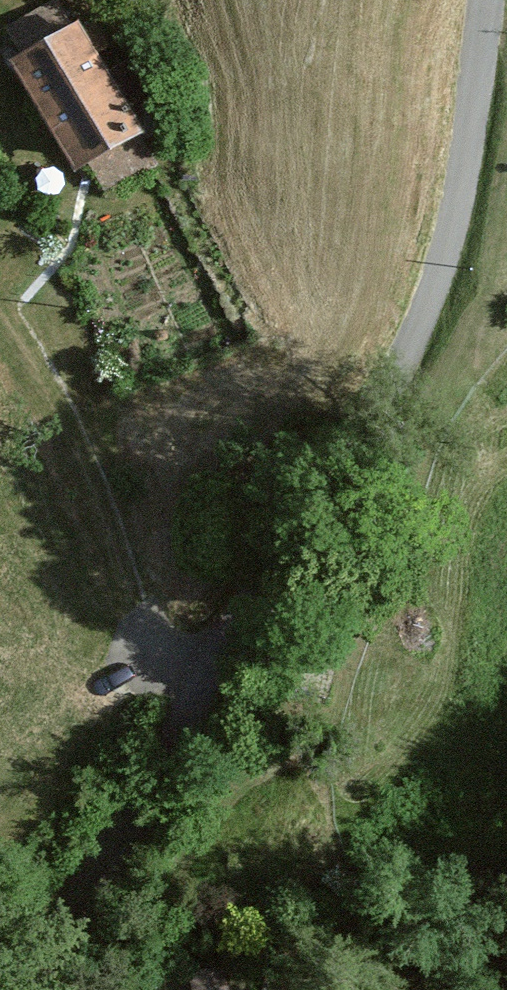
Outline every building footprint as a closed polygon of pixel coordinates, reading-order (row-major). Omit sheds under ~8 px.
[(73,23),(12,56),(69,158),(130,125),(73,23)] [(186,973),(191,989),(210,989),(220,987),(214,965),(186,973)]
